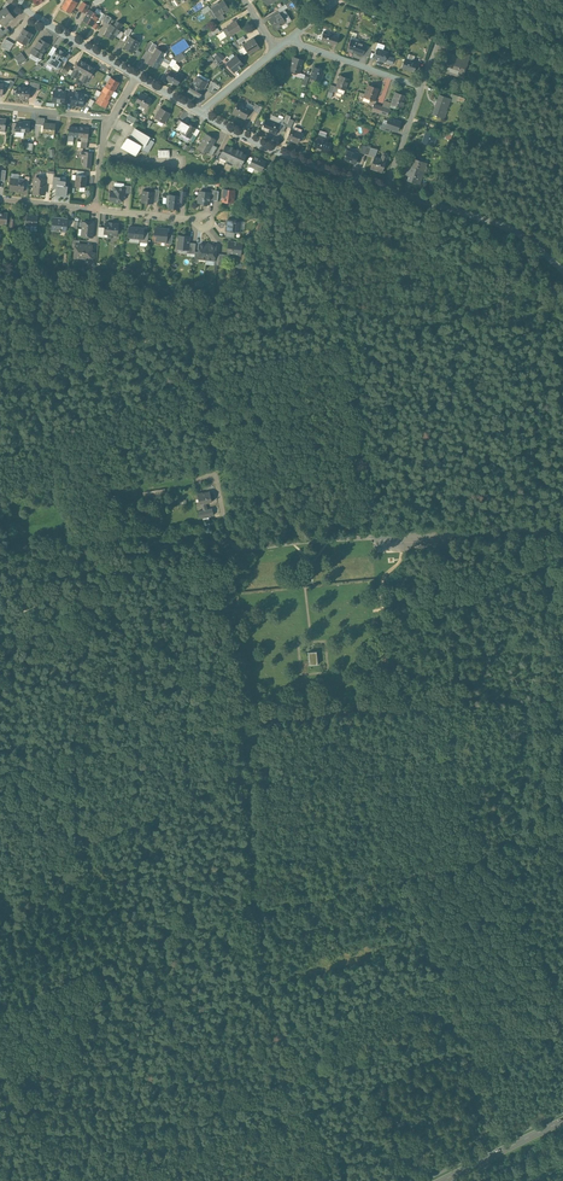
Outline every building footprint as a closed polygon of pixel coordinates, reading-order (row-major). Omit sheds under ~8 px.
[(74,0),(66,0),(62,7),(70,13),(73,8),(74,9),(77,2),(74,0)] [(224,0),(211,8),(212,8),(210,9),(211,10),(210,10),(215,19),(217,17),(216,15),(223,11),(224,13),(229,10),(224,0)] [(202,1),(192,7),(195,12),(203,8),(202,7),(205,5),(202,1)] [(83,2),(79,10),(85,13),(89,5),(83,2)] [(285,4),(277,9),(280,13),(285,10),(288,8),(285,4)] [(208,5),(201,9),(204,14),(210,10),(211,10),(210,9),(208,5)] [(0,11),(0,20),(4,25),(14,17),(6,7),(0,11)] [(99,16),(89,10),(84,21),(92,25),(94,21),(95,22),(99,16)] [(280,13),(269,19),(275,29),(286,23),(286,24),(291,21),(285,10),(280,13)] [(106,15),(102,21),(107,24),(111,18),(106,15)] [(114,26),(110,24),(104,35),(113,40),(115,36),(116,36),(120,30),(120,29),(119,29),(122,24),(117,21),(114,26)] [(237,21),(226,27),(231,35),(241,29),(237,21)] [(0,33),(0,36),(1,37),(10,31),(7,28),(3,31),(0,33)] [(24,28),(17,40),(26,45),(33,34),(24,28)] [(339,37),(323,32),(322,36),(320,36),(319,40),(320,41),(334,45),(335,41),(337,42),(339,37)] [(140,42),(130,36),(124,47),(133,52),(135,48),(136,49),(140,42)] [(185,37),(171,46),(176,55),(190,46),(185,37)] [(14,43),(6,38),(1,46),(9,51),(14,43)] [(254,38),(243,45),(248,54),(259,47),(254,38)] [(49,44),(41,39),(35,48),(34,48),(33,49),(30,53),(40,59),(49,44)] [(366,45),(351,40),(347,51),(352,53),(353,52),(363,55),(365,48),(366,45)] [(66,53),(57,48),(53,55),(57,57),(62,60),(63,58),(66,53)] [(170,64),(163,60),(167,53),(157,48),(148,63),(157,68),(160,64),(167,68),(170,64)] [(387,52),(377,49),(374,58),(385,61),(386,56),(385,56),(387,52)] [(21,52),(14,58),(19,65),(27,60),(21,52)] [(182,53),(172,59),(176,61),(178,63),(185,58),(182,53)] [(470,55),(464,53),(462,59),(467,61),(468,62),(470,55)] [(236,56),(227,64),(234,72),(239,68),(240,69),(242,66),(243,65),(236,56)] [(62,60),(57,57),(53,64),(58,67),(62,60)] [(294,57),(289,70),(296,72),(299,73),(303,60),(294,57)] [(405,59),(402,68),(403,68),(414,72),(415,68),(417,69),(418,66),(413,64),(414,62),(406,59),(405,59)] [(87,65),(79,60),(71,75),(76,78),(79,72),(82,73),(87,65)] [(180,67),(175,62),(173,67),(170,72),(175,74),(175,73),(176,73),(180,67)] [(87,65),(82,73),(84,75),(81,81),(86,84),(95,69),(87,65)] [(314,67),(310,78),(320,81),(324,70),(314,67)] [(175,74),(170,72),(166,79),(177,85),(182,76),(176,73),(175,73),(175,74)] [(196,76),(188,91),(199,98),(208,83),(196,76)] [(340,76),(336,87),(335,86),(333,91),(343,95),(345,90),(349,79),(340,76)] [(108,82),(106,87),(105,86),(102,92),(110,96),(113,91),(114,91),(119,82),(110,78),(108,82)] [(0,80),(0,81),(0,95),(2,96),(4,86),(7,87),(10,81),(0,80)] [(212,81),(207,90),(211,93),(216,84),(212,81)] [(378,89),(368,85),(364,97),(374,100),(378,89)] [(30,88),(17,86),(17,90),(16,95),(16,97),(29,99),(30,89),(30,88)] [(62,89),(58,89),(58,91),(54,90),(52,102),(64,103),(66,91),(62,91),(62,89)] [(72,91),(70,105),(83,107),(85,93),(72,91)] [(99,97),(96,103),(105,107),(107,103),(107,102),(110,96),(102,92),(99,97)] [(404,95),(395,92),(391,104),(402,108),(405,100),(403,99),(404,95)] [(151,99),(140,93),(135,102),(146,109),(151,99)] [(451,99),(439,95),(432,114),(435,115),(435,116),(436,116),(437,115),(443,117),(445,110),(446,111),(451,99)] [(250,109),(238,102),(233,112),(245,119),(250,109)] [(382,107),(374,104),(372,111),(380,113),(382,107)] [(389,109),(382,107),(380,113),(387,116),(389,109)] [(161,108),(155,118),(164,123),(170,113),(161,108)] [(136,119),(129,114),(127,119),(134,123),(136,119)] [(284,120),(272,115),(270,119),(280,124),(279,128),(280,129),(283,123),(284,120)] [(45,118),(37,117),(36,124),(42,125),(44,125),(45,123),(45,118)] [(270,119),(266,118),(263,124),(262,127),(269,130),(269,131),(276,134),(279,128),(280,124),(270,119)] [(401,122),(393,119),(392,122),(388,120),(385,127),(391,129),(397,131),(401,122)] [(25,123),(17,122),(16,130),(30,132),(31,122),(25,121),(25,123)] [(55,124),(45,123),(44,125),(43,133),(54,134),(55,124)] [(187,123),(182,133),(190,138),(191,138),(190,138),(192,134),(196,128),(187,123)] [(79,127),(70,126),(69,136),(74,136),(78,137),(79,127)] [(89,128),(79,127),(78,137),(82,138),(81,142),(87,143),(89,128)] [(148,139),(150,137),(135,128),(129,139),(127,138),(121,148),(136,156),(140,149),(147,153),(154,142),(148,139)] [(292,130),(291,129),(287,139),(298,143),(302,134),(300,133),(292,130)] [(437,134),(426,131),(422,143),(433,147),(432,146),(434,140),(435,140),(437,134)] [(326,134),(320,132),(314,149),(314,148),(321,151),(321,152),(328,154),(332,144),(324,141),(326,134)] [(216,139),(207,134),(199,148),(209,153),(213,145),(216,139)] [(213,145),(209,153),(212,155),(217,147),(213,145)] [(222,152),(220,157),(228,160),(233,149),(234,148),(231,146),(230,148),(225,145),(222,152)] [(233,149),(228,160),(233,163),(234,164),(240,150),(237,149),(236,151),(233,149)] [(240,150),(234,164),(240,166),(241,167),(242,163),(246,155),(243,153),(243,152),(240,150)] [(358,154),(347,150),(344,159),(355,163),(358,154)] [(92,153),(82,152),(81,157),(84,157),(83,167),(90,167),(92,153)] [(381,159),(374,157),(370,168),(382,172),(388,156),(387,154),(384,153),(383,154),(381,159)] [(265,162),(254,157),(254,156),(250,163),(249,166),(250,165),(261,170),(261,172),(266,161),(265,162)] [(427,163),(411,158),(408,166),(424,172),(427,163)] [(424,172),(408,166),(404,179),(418,184),(422,171),(424,172)] [(54,173),(47,172),(46,179),(46,183),(53,183),(54,173)] [(86,176),(77,175),(76,186),(85,187),(86,176)] [(46,179),(36,178),(34,192),(45,193),(46,183),(46,179)] [(25,180),(11,179),(10,190),(24,192),(25,184),(25,180)] [(65,181),(58,180),(56,195),(66,196),(67,186),(65,186),(65,181)] [(132,186),(124,185),(124,188),(124,193),(131,193),(132,186)] [(124,188),(115,187),(114,192),(111,191),(110,199),(115,200),(116,202),(118,202),(120,200),(120,198),(123,199),(124,193),(124,188)] [(233,202),(234,190),(224,189),(222,201),(233,202)] [(154,192),(143,191),(142,202),(153,203),(153,200),(154,192)] [(210,192),(199,191),(199,196),(198,197),(197,200),(198,201),(198,202),(202,203),(206,204),(206,203),(209,204),(210,200),(211,192),(210,192)] [(179,196),(169,195),(169,197),(167,197),(167,205),(168,205),(168,207),(179,209),(180,202),(181,196),(179,196)] [(38,216),(27,215),(26,225),(37,225),(38,216)] [(68,219),(53,218),(52,230),(66,231),(67,228),(68,220),(68,219)] [(75,221),(68,220),(67,228),(74,228),(75,221)] [(240,221),(227,220),(226,233),(235,234),(235,233),(240,234),(241,233),(241,230),(240,229),(239,229),(240,221)] [(95,223),(82,222),(81,236),(93,237),(95,223)] [(114,223),(110,222),(110,223),(105,223),(105,227),(104,233),(104,234),(108,234),(109,235),(112,236),(114,235),(117,235),(119,224),(114,224),(114,223)] [(144,229),(129,227),(128,237),(140,238),(143,239),(144,232),(144,229)] [(167,229),(155,227),(155,234),(155,235),(157,235),(156,241),(166,242),(167,234),(166,234),(167,229)] [(149,232),(144,232),(143,239),(140,238),(139,242),(147,243),(149,232)] [(189,237),(179,236),(178,248),(188,249),(189,243),(189,237)] [(242,243),(229,241),(227,254),(236,255),(236,254),(241,255),(242,243)] [(79,243),(76,243),(74,258),(90,260),(91,260),(92,252),(93,245),(79,243)] [(196,243),(189,243),(188,249),(187,253),(195,254),(195,252),(196,243)] [(208,245),(200,244),(199,252),(198,259),(206,259),(208,245)] [(216,246),(208,245),(206,259),(214,260),(215,260),(215,254),(216,246)] [(165,490),(143,493),(145,503),(166,500),(165,490)] [(209,491),(195,494),(197,506),(202,505),(203,510),(198,511),(200,518),(214,516),(212,508),(208,509),(207,504),(212,503),(209,491)] [(310,665),(319,664),(318,650),(309,651),(310,665)]
